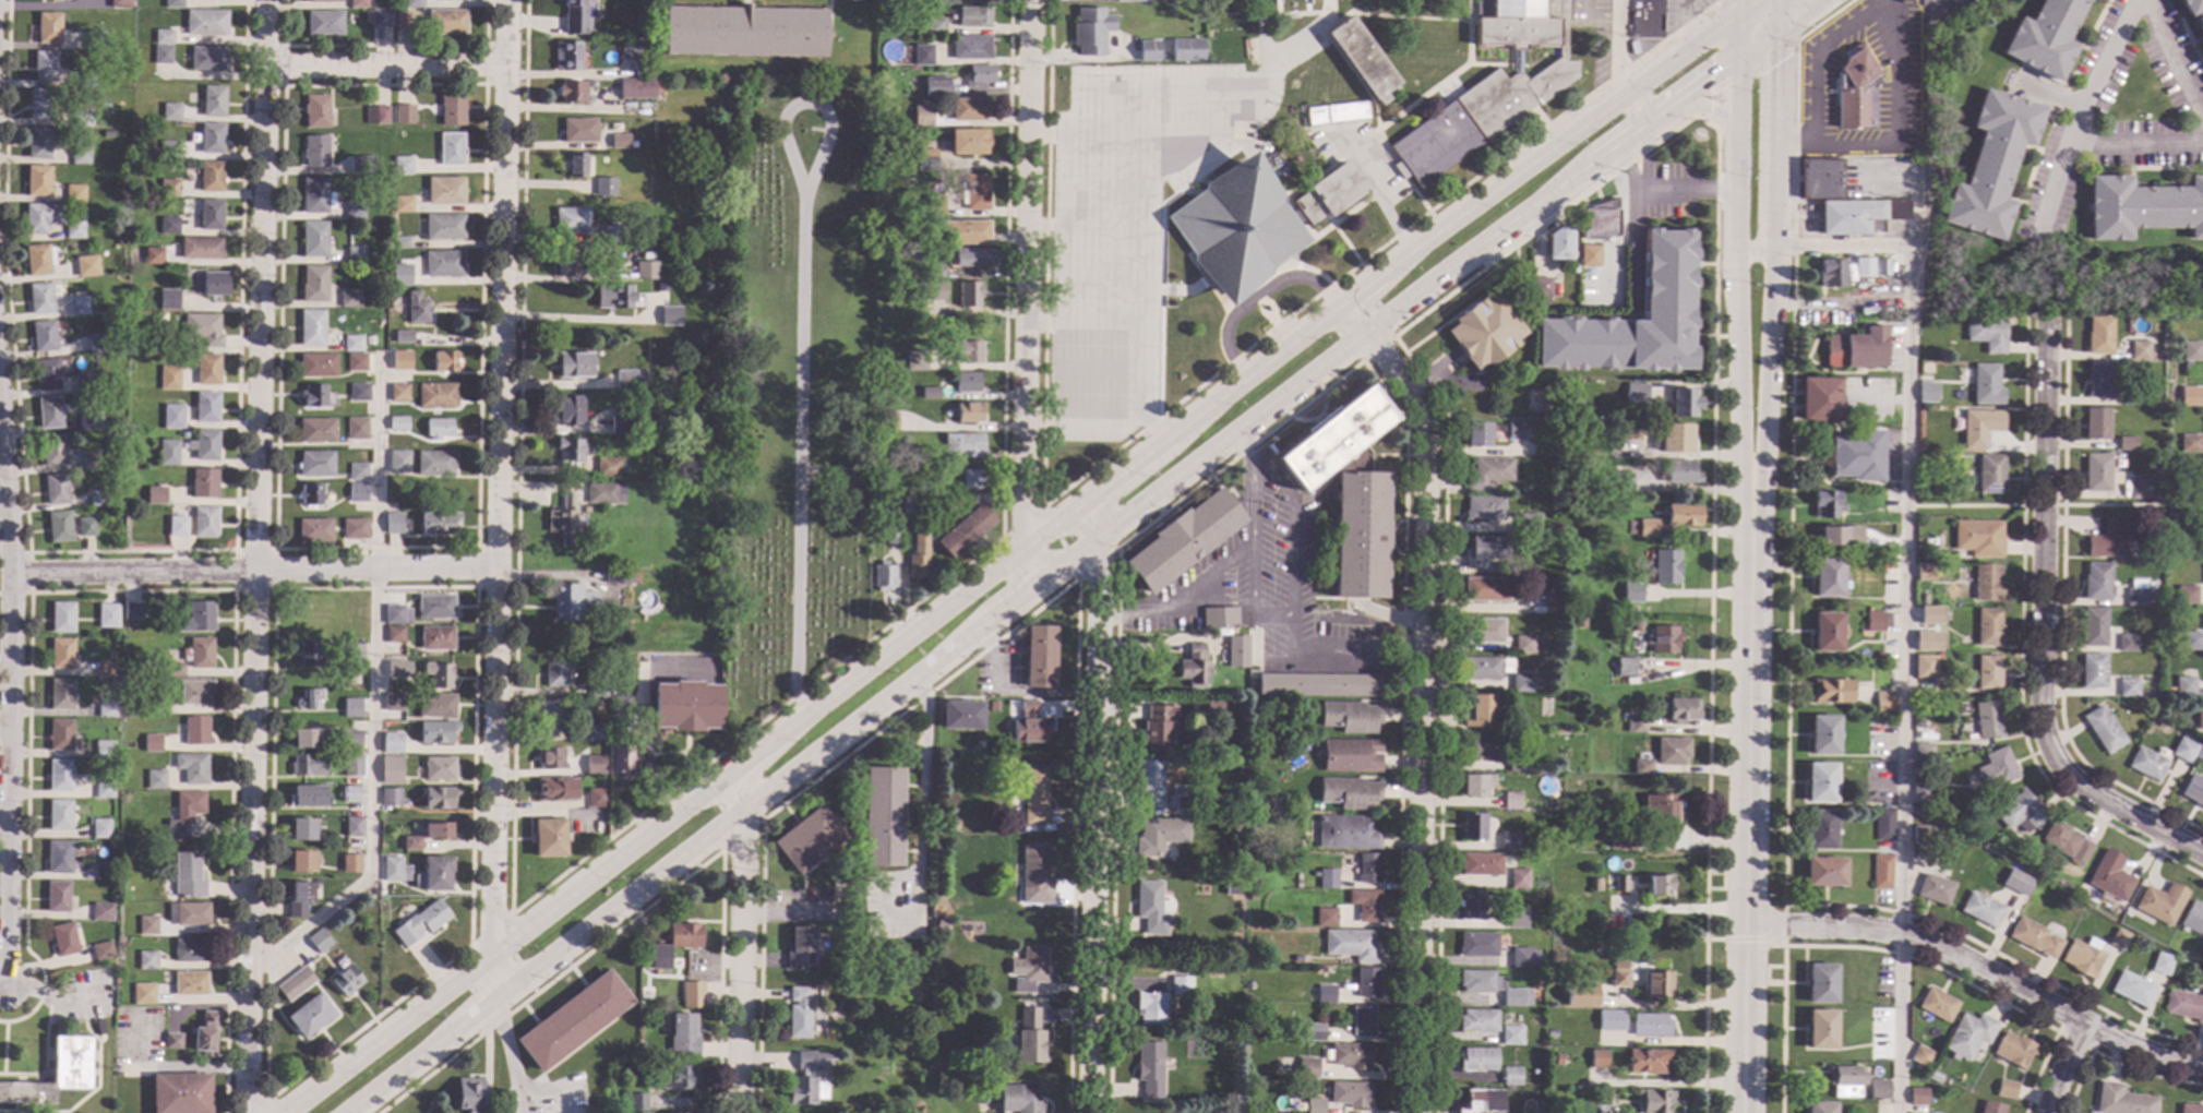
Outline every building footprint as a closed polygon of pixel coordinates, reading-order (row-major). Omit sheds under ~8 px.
[(110,9),(110,0),(132,0),(132,9),(110,9)] [(164,8),(164,0),(183,0),(183,9),(164,8)] [(349,9),(349,0),(372,0),(372,9),(349,9)] [(404,9),(404,0),(423,0),(422,9),(404,9)] [(562,8),(562,0),(584,0),(584,5),(586,5),(586,17),(589,17),(589,35),(565,35),(565,8),(562,8)] [(1475,46),(1475,0),(1569,0),(1569,19),(1569,22),(1569,24),(1566,24),(1566,62),(1577,62),(1577,77),(1536,107),(1535,106),(1531,108),(1420,190),(1410,177),(1405,179),(1403,181),(1392,166),(1396,164),(1400,160),(1389,146),(1497,68),(1506,80),(1511,75),(1522,75),(1525,81),(1557,58),(1557,53),(1557,47),(1525,47),(1525,50),(1509,50),(1509,47),(1475,46)] [(1630,38),(1631,0),(1663,0),(1662,39),(1630,38)] [(2030,23),(2041,0),(2085,0),(2066,41),(2074,46),(2057,82),(2028,68),(2001,53),(2019,17),(2030,23)] [(2184,16),(2176,0),(2202,0),(2202,43),(2191,20),(2194,19),(2191,13),(2184,16)] [(755,9),(825,10),(825,34),(825,57),(662,53),(662,7),(735,9),(735,5),(755,5),(755,9)] [(990,9),(989,28),(957,27),(958,8),(990,9)] [(1102,16),(1113,16),(1113,32),(1103,32),(1103,57),(1076,57),(1076,48),(1071,48),(1071,25),(1075,25),(1075,9),(1102,9),(1102,16)] [(392,28),(371,28),(371,10),(392,10),(392,28)] [(226,36),(185,36),(185,11),(227,11),(226,36)] [(340,36),(307,36),(307,11),(342,12),(340,36)] [(467,34),(447,35),(447,36),(428,36),(428,11),(467,11),(467,34)] [(412,29),(394,29),(394,12),(412,12),(412,29)] [(60,45),(37,45),(38,13),(61,14),(60,45)] [(1399,83),(1385,94),(1388,99),(1379,107),(1375,100),(1374,101),(1330,41),(1325,34),(1350,15),(1399,83)] [(945,36),(925,36),(925,19),(945,19),(945,36)] [(171,45),(154,45),(155,31),(172,31),(171,45)] [(105,50),(84,50),(85,32),(105,32),(105,50)] [(989,50),(991,50),(991,60),(951,60),(951,36),(989,36),(989,50)] [(1201,62),(1170,62),(1170,39),(1201,40),(1201,62)] [(582,72),(559,72),(559,41),(582,41),(582,72)] [(638,61),(620,61),(620,41),(638,41),(638,61)] [(1157,62),(1136,62),(1137,41),(1157,41),(1157,62)] [(1864,47),(1859,50),(1870,68),(1875,65),(1879,72),(1876,74),(1880,82),(1873,86),(1873,128),(1836,128),(1836,75),(1844,58),(1853,52),(1851,49),(1860,43),(1864,47)] [(932,65),(912,65),(912,46),(933,46),(932,65)] [(170,64),(153,64),(154,47),(170,47),(170,64)] [(225,71),(190,70),(191,48),(226,48),(225,71)] [(56,83),(33,82),(34,51),(57,52),(56,83)] [(995,84),(979,84),(979,88),(966,88),(966,73),(968,73),(968,65),(995,65),(995,84)] [(947,96),(924,96),(924,77),(947,77),(947,96)] [(655,98),(620,98),(620,80),(655,80),(655,98)] [(584,104),(561,104),(561,96),(558,96),(558,86),(562,86),(562,82),(584,82),(584,104)] [(225,118),(202,118),(203,86),(225,86),(225,118)] [(51,121),(29,120),(31,89),(52,91),(51,121)] [(2044,108),(2032,147),(2020,144),(2003,200),(2013,203),(2001,241),(1941,223),(1953,183),(1964,187),(1981,131),(1971,128),(1983,89),(2012,98),(2044,108)] [(465,125),(441,127),(440,95),(465,95),(465,125)] [(328,128),(306,128),(306,115),(303,113),(303,107),(306,107),(306,96),(330,97),(328,128)] [(987,115),(984,115),(984,121),(950,121),(950,99),(987,99),(987,115)] [(1369,120),(1301,129),(1298,116),(1305,115),(1304,109),(1367,101),(1369,120)] [(180,121),(163,120),(163,105),(180,105),(180,121)] [(414,124),(395,123),(395,106),(414,106),(414,124)] [(388,124),(364,123),(364,107),(388,108),(388,124)] [(933,107),(932,127),(912,125),(912,107),(933,107)] [(92,127),(73,127),(73,109),(92,109),(92,127)] [(598,143),(563,143),(563,119),(598,119),(598,143)] [(223,154),(200,154),(201,124),(223,124),(223,154)] [(49,160),(27,159),(27,129),(50,130),(49,160)] [(987,156),(949,156),(949,129),(987,129),(987,156)] [(464,165),(440,166),(439,133),(463,133),(464,165)] [(628,148),(611,148),(611,134),(628,134),(628,148)] [(328,167),(304,167),(304,158),(303,158),(303,152),(304,152),(304,136),(328,137),(328,167)] [(179,160),(160,160),(161,142),(180,142),(179,160)] [(934,149),(936,149),(936,171),(913,170),(914,142),(934,142),(934,149)] [(89,165),(71,165),(71,144),(89,144),(89,165)] [(585,179),(568,179),(568,153),(585,154),(585,179)] [(1283,198),(1282,203),(1290,214),(1293,212),(1296,210),(1292,203),(1308,191),(1307,189),(1319,179),(1348,159),(1369,190),(1330,218),(1328,216),(1310,229),(1305,220),(1301,223),(1298,225),(1310,242),(1271,271),(1271,275),(1224,308),(1192,262),(1193,256),(1165,218),(1201,192),(1204,190),(1205,183),(1245,158),(1252,155),(1258,164),(1283,198)] [(412,175),(393,175),(393,158),(412,158),(412,175)] [(367,176),(349,176),(349,159),(367,159),(367,176)] [(1841,200),(1799,200),(1800,159),(1841,159),(1841,200)] [(223,192),(200,192),(201,161),(223,163),(223,192)] [(49,168),(48,196),(26,196),(27,167),(49,168)] [(989,211),(965,211),(965,201),(961,201),(961,191),(965,191),(965,175),(989,175),(989,211)] [(2187,177),(2202,176),(2202,240),(2188,240),(2188,228),(2129,229),(2129,240),(2090,241),(2088,177),(2129,177),(2129,189),(2187,188),(2187,177)] [(326,194),(334,194),(334,210),(327,210),(327,214),(302,214),(302,178),(327,179),(326,194)] [(464,205),(427,206),(427,179),(463,178),(464,205)] [(615,198),(596,198),(596,178),(615,178),(615,198)] [(179,199),(159,198),(160,180),(180,180),(179,199)] [(84,203),(65,203),(65,185),(84,185),(84,203)] [(411,213),(394,212),(394,198),(411,198),(411,213)] [(1617,237),(1601,237),(1601,241),(1581,241),(1581,210),(1618,199),(1617,237)] [(222,230),(199,230),(200,201),(222,201),(222,230)] [(363,220),(345,220),(346,201),(363,202),(363,220)] [(1908,219),(1882,219),(1882,234),(1820,232),(1820,202),(1908,203),(1908,219)] [(63,226),(48,226),(47,236),(25,235),(26,205),(63,205),(63,226)] [(588,236),(555,235),(555,207),(589,208),(588,236)] [(464,239),(426,240),(424,215),(463,214),(464,239)] [(179,235),(158,235),(159,218),(179,218),(179,235)] [(84,239),(65,239),(67,219),(85,219),(84,239)] [(990,244),(943,244),(943,220),(990,220),(990,244)] [(326,258),(301,256),(302,223),(327,223),(326,258)] [(628,242),(601,242),(601,226),(628,227),(628,242)] [(1572,260),(1547,261),(1546,236),(1559,227),(1572,227),(1572,260)] [(1688,232),(1691,232),(1691,249),(1695,250),(1695,260),(1691,260),(1691,264),(1690,278),(1695,278),(1695,288),(1691,288),(1690,320),(1693,320),(1692,330),(1690,330),(1690,336),(1689,347),(1695,347),(1693,370),(1673,370),(1673,372),(1663,372),(1663,369),(1651,369),(1651,372),(1641,372),(1641,369),(1616,369),(1616,371),(1606,371),(1606,368),(1583,368),(1583,371),(1573,371),(1573,368),(1565,368),(1565,371),(1555,371),(1555,368),(1537,368),(1538,320),(1558,320),(1558,316),(1581,318),(1580,320),(1591,321),(1591,316),(1614,318),(1614,321),(1642,322),(1644,231),(1647,231),(1648,228),(1657,228),(1657,231),(1678,231),(1678,229),(1688,229),(1688,232)] [(220,259),(180,259),(180,238),(220,239),(220,259)] [(409,249),(391,249),(392,238),(409,238),(409,249)] [(48,248),(55,248),(56,266),(49,266),(50,275),(27,277),(25,248),(48,246),(48,248)] [(1600,267),(1580,267),(1580,246),(1600,246),(1600,267)] [(364,264),(346,263),(346,247),(364,247),(364,264)] [(582,277),(556,277),(556,247),(582,248),(582,277)] [(163,265),(145,265),(145,249),(163,250),(163,265)] [(991,251),(996,251),(996,265),(990,265),(990,267),(980,267),(980,270),(974,270),(974,266),(954,266),(954,253),(957,253),(957,249),(991,250),(991,251)] [(463,277),(424,278),(424,252),(463,251),(463,277)] [(99,275),(77,277),(75,258),(97,255),(99,275)] [(1853,275),(1871,275),(1871,258),(1853,258),(1853,275)] [(1888,275),(1876,275),(1876,260),(1888,260),(1888,275)] [(1844,287),(1818,287),(1819,261),(1844,261),(1844,287)] [(659,280),(635,280),(635,262),(639,262),(659,262),(659,280)] [(943,279),(927,279),(927,264),(944,265),(943,279)] [(327,302),(301,302),(301,286),(302,286),(303,266),(327,266),(327,302)] [(409,273),(409,287),(391,287),(391,272),(409,273)] [(227,297),(202,296),(203,273),(227,274),(227,297)] [(1552,297),(1551,297),(1551,303),(1536,303),(1536,297),(1532,297),(1532,278),(1552,278),(1552,297)] [(981,299),(979,299),(979,308),(958,308),(958,283),(981,283),(981,299)] [(51,285),(58,285),(58,296),(52,296),(53,312),(31,314),(28,285),(50,284),(51,285)] [(631,294),(636,294),(636,301),(632,301),(632,310),(601,310),(601,285),(631,285),(631,294)] [(178,290),(178,310),(158,310),(159,289),(178,290)] [(359,309),(339,309),(339,289),(359,289),(359,309)] [(419,300),(429,300),(429,308),(431,308),(431,314),(429,314),(429,323),(407,323),(407,292),(419,292),(419,300)] [(1525,333),(1514,340),(1518,344),(1487,367),(1485,363),(1474,371),(1446,332),(1456,324),(1452,320),(1483,297),(1485,301),(1496,294),(1525,333)] [(88,315),(72,318),(70,299),(87,298),(88,315)] [(681,326),(661,326),(661,308),(682,308),(681,326)] [(323,347),(300,347),(301,310),(324,311),(323,347)] [(218,335),(223,335),(223,348),(203,347),(203,339),(183,338),(183,314),(219,315),(218,335)] [(2111,355),(2086,354),(2087,333),(2088,333),(2088,318),(2111,318),(2111,355)] [(57,351),(35,354),(33,323),(55,321),(57,351)] [(2004,355),(1985,355),(1985,343),(1966,342),(1967,321),(2006,321),(2004,355)] [(1884,367),(1827,367),(1827,337),(1866,337),(1866,328),(1883,327),(1884,367)] [(412,333),(411,344),(395,344),(395,332),(412,333)] [(109,352),(88,354),(87,336),(107,335),(109,352)] [(373,346),(364,346),(364,336),(373,336),(373,346)] [(362,351),(343,351),(344,337),(362,337),(362,351)] [(2147,360),(2130,360),(2130,342),(2147,342),(2147,360)] [(981,363),(962,364),(962,359),(953,359),(953,343),(981,343),(981,363)] [(2201,360),(2182,360),(2183,343),(2201,344),(2201,360)] [(409,371),(393,371),(393,351),(410,351),(409,371)] [(927,371),(905,371),(906,351),(927,351),(927,371)] [(456,372),(433,372),(433,352),(456,352),(456,372)] [(591,379),(556,379),(558,352),(591,352),(591,379)] [(366,372),(347,372),(348,354),(366,354),(366,372)] [(336,376),(299,375),(300,355),(336,356),(336,376)] [(219,385),(195,385),(196,356),(219,356),(219,385)] [(60,390),(37,391),(35,361),(58,360),(60,390)] [(2112,398),(2087,398),(2087,396),(2086,396),(2086,375),(2088,375),(2088,362),(2112,363),(2112,398)] [(1998,390),(2003,390),(2003,405),(1973,405),(1974,366),(1999,366),(1998,390)] [(179,391),(160,391),(160,368),(180,368),(179,391)] [(636,392),(616,392),(616,371),(636,371),(636,392)] [(649,387),(637,387),(637,372),(648,372),(649,387)] [(979,393),(954,393),(954,373),(979,373),(979,393)] [(96,392),(76,393),(75,375),(94,374),(96,392)] [(1837,395),(1840,395),(1840,409),(1839,409),(1839,419),(1799,419),(1799,378),(1837,378),(1837,395)] [(1650,399),(1633,399),(1633,397),(1620,397),(1620,382),(1650,382),(1650,399)] [(1936,404),(1919,403),(1919,383),(1936,383),(1936,404)] [(456,385),(456,397),(457,397),(457,408),(418,407),(418,384),(456,385)] [(1396,420),(1342,462),(1351,472),(1387,474),(1385,600),(1358,600),(1332,599),(1334,471),(1332,468),(1300,493),(1273,459),(1305,434),(1302,431),(1334,406),(1337,409),(1368,384),(1396,420)] [(325,408),(303,407),(303,398),(300,398),(300,392),(304,392),(304,385),(325,386),(325,408)] [(369,402),(349,400),(350,385),(370,385),(369,402)] [(408,402),(390,402),(390,385),(408,385),(408,402)] [(938,398),(922,398),(922,387),(939,387),(938,398)] [(1695,397),(1701,397),(1701,409),(1695,409),(1695,417),(1672,417),(1672,388),(1695,388),(1695,397)] [(1545,392),(1545,404),(1530,404),(1530,391),(1545,392)] [(217,423),(195,422),(196,393),(218,393),(217,423)] [(2138,406),(2120,406),(2120,394),(2138,395),(2138,406)] [(2194,395),(2202,395),(2202,406),(2194,406),(2194,395)] [(582,427),(552,427),(552,414),(558,414),(558,396),(582,396),(582,427)] [(62,429),(40,431),(38,399),(60,397),(62,429)] [(981,412),(985,412),(985,423),(977,423),(977,427),(967,427),(967,423),(955,423),(954,404),(981,404),(981,412)] [(183,429),(163,429),(164,406),(183,406),(183,429)] [(2108,440),(2085,440),(2085,408),(2109,409),(2108,440)] [(2003,433),(1986,433),(1985,451),(1963,450),(1964,411),(2003,412),(2003,433)] [(898,432),(877,431),(877,412),(891,412),(898,412),(898,426),(898,432)] [(645,434),(612,434),(612,416),(645,416),(645,434)] [(367,441),(346,441),(346,418),(367,418),(367,441)] [(407,432),(390,432),(390,418),(407,418),(407,432)] [(452,420),(452,436),(440,436),(439,441),(430,441),(430,438),(426,438),(427,419),(452,420)] [(335,443),(299,442),(299,420),(336,420),(335,443)] [(1528,441),(1507,441),(1507,422),(1528,422),(1528,441)] [(1639,441),(1619,441),(1620,422),(1640,423),(1639,441)] [(1489,448),(1466,448),(1466,423),(1489,423),(1489,448)] [(1690,454),(1659,454),(1660,423),(1691,424),(1690,454)] [(217,462),(194,460),(194,451),(187,451),(187,442),(196,442),(196,431),(217,431),(217,462)] [(1881,482),(1852,482),(1852,479),(1828,478),(1829,434),(1852,435),(1852,431),(1882,431),(1881,482)] [(983,458),(943,457),(943,434),(983,435),(983,458)] [(67,465),(44,467),(41,436),(64,435),(67,465)] [(2201,453),(2181,453),(2181,435),(2201,436),(2201,453)] [(2134,452),(2118,451),(2118,438),(2135,438),(2134,452)] [(583,440),(583,443),(585,443),(585,448),(583,448),(582,463),(559,462),(560,450),(556,450),(556,439),(583,440)] [(178,466),(159,466),(159,442),(179,442),(178,466)] [(409,452),(408,474),(388,474),(390,451),(409,452)] [(456,453),(455,468),(453,468),(453,477),(417,476),(418,452),(456,453)] [(333,476),(299,476),(299,462),(300,462),(300,453),(334,453),(333,476)] [(2109,472),(2120,472),(2119,484),(2109,483),(2109,492),(2084,492),(2085,455),(2110,455),(2109,472)] [(2003,494),(1979,493),(1979,456),(2004,456),(2003,494)] [(621,478),(597,478),(597,457),(621,457),(621,478)] [(1512,482),(1486,482),(1486,492),(1466,492),(1466,478),(1473,478),(1473,458),(1512,458),(1512,482)] [(1692,472),(1701,474),(1701,484),(1665,484),(1665,460),(1692,460),(1692,472)] [(367,481),(348,480),(348,464),(366,465),(367,465),(367,481)] [(217,499),(192,499),(193,469),(217,469),(217,499)] [(981,490),(961,490),(961,470),(982,470),(981,490)] [(867,474),(866,486),(850,486),(850,472),(867,474)] [(1615,472),(1632,472),(1631,492),(1614,491),(1615,472)] [(70,504),(47,506),(45,476),(68,474),(70,504)] [(2148,499),(2128,499),(2129,478),(2150,479),(2148,499)] [(367,503),(349,502),(349,483),(367,484),(367,503)] [(1529,493),(1520,493),(1520,483),(1529,483),(1529,493)] [(624,495),(615,495),(615,503),(587,503),(587,486),(624,484),(624,495)] [(322,506),(302,506),(302,500),(300,500),(300,492),(302,492),(302,486),(322,486),(322,506)] [(1246,520),(1148,597),(1123,563),(1154,538),(1151,535),(1185,510),(1187,512),(1220,487),(1246,520)] [(167,489),(166,505),(147,504),(147,488),(167,489)] [(109,505),(91,507),(89,491),(108,489),(109,505)] [(1836,505),(1843,505),(1843,512),(1833,512),(1833,519),(1819,519),(1819,517),(1813,517),(1812,506),(1812,492),(1836,493),(1836,505)] [(573,508),(575,508),(575,522),(579,522),(578,527),(575,527),(575,534),(571,534),(571,548),(560,548),(560,534),(547,534),(547,511),(563,511),(563,494),(573,494),(573,508)] [(914,517),(900,516),(901,495),(914,495),(914,517)] [(1504,522),(1465,523),(1465,510),(1466,510),(1466,496),(1504,496),(1504,522)] [(994,522),(949,561),(934,542),(979,504),(994,522)] [(1700,528),(1666,527),(1666,504),(1700,505),(1700,528)] [(216,538),(193,538),(194,507),(216,507),(216,538)] [(73,541),(49,543),(47,513),(71,512),(73,541)] [(402,536),(386,535),(386,513),(402,514),(402,536)] [(459,524),(454,524),(454,535),(434,536),(420,536),(420,514),(459,513),(459,524)] [(96,536),(80,537),(79,518),(95,517),(96,536)] [(187,538),(169,537),(169,517),(188,518),(187,538)] [(2124,558),(2086,556),(2086,537),(2102,537),(2103,518),(2126,519),(2124,558)] [(1657,520),(1656,537),(1638,537),(1639,519),(1657,520)] [(332,542),(298,541),(298,520),(332,520),(332,542)] [(367,539),(351,539),(351,520),(367,520),(367,539)] [(2001,536),(2003,537),(2002,556),(2001,556),(2001,559),(1971,558),(1971,551),(1954,550),(1955,522),(2002,523),(2001,536)] [(897,544),(885,543),(885,527),(898,528),(897,544)] [(1820,540),(1820,527),(1859,528),(1859,547),(1820,546),(1820,547),(1813,547),(1815,539),(1820,540)] [(925,581),(907,579),(907,555),(911,555),(912,535),(926,535),(925,581)] [(1507,560),(1485,560),(1486,570),(1464,570),(1464,549),(1470,549),(1470,539),(1471,539),(1472,538),(1507,538),(1507,560)] [(2202,559),(2184,559),(2184,541),(2202,542),(2202,559)] [(1679,585),(1654,585),(1654,550),(1659,550),(1679,550),(1679,585)] [(1841,597),(1813,597),(1815,559),(1841,559),(1841,597)] [(886,566),(894,566),(893,588),(890,588),(890,591),(875,591),(875,588),(872,588),(873,566),(878,566),(878,562),(886,562),(886,566)] [(1935,583),(1916,582),(1916,563),(1935,564),(1935,583)] [(2109,601),(2083,600),(2084,576),(2085,576),(2086,564),(2109,564),(2109,601)] [(1999,578),(2001,578),(2001,602),(1994,602),(1994,601),(1974,600),(1974,565),(2000,565),(1999,578)] [(1509,603),(1465,603),(1465,578),(1509,578),(1509,603)] [(2144,589),(2146,589),(2145,607),(2126,607),(2126,589),(2130,590),(2130,581),(2145,581),(2144,589)] [(579,589),(582,589),(582,593),(596,593),(596,611),(579,611),(579,620),(553,619),(553,584),(579,585),(579,589)] [(1642,603),(1623,603),(1623,584),(1642,585),(1642,603)] [(2196,603),(2177,603),(2177,587),(2196,587),(2196,603)] [(1564,617),(1545,617),(1545,595),(1564,595),(1564,617)] [(453,620),(418,620),(419,596),(453,596),(453,620)] [(363,633),(340,632),(340,601),(363,601),(363,633)] [(75,633),(51,634),(50,603),(75,602),(75,633)] [(215,631),(190,632),(189,602),(214,602),(215,631)] [(142,620),(125,620),(125,603),(142,603),(142,620)] [(117,623),(104,623),(104,605),(116,605),(117,623)] [(404,610),(410,610),(410,624),(404,623),(404,624),(385,624),(385,607),(404,607),(404,610)] [(1235,630),(1200,630),(1200,608),(1236,608),(1235,623),(1235,630)] [(2105,647),(2082,647),(2083,609),(2105,609),(2105,647)] [(1932,626),(1916,626),(1916,610),(1933,611),(1932,626)] [(2000,626),(2002,626),(2001,647),(1977,647),(1978,610),(2000,610),(2000,626)] [(1840,651),(1813,651),(1813,613),(1840,613),(1840,651)] [(1882,632),(1866,632),(1866,613),(1882,613),(1882,632)] [(1504,643),(1463,643),(1463,620),(1504,620),(1504,643)] [(115,633),(105,634),(104,625),(115,625),(115,633)] [(1677,632),(1680,632),(1680,643),(1677,643),(1677,654),(1651,654),(1651,645),(1644,644),(1644,637),(1651,637),(1651,625),(1677,626),(1677,632)] [(404,644),(386,643),(386,626),(404,626),(404,644)] [(452,650),(420,650),(421,626),(453,627),(452,650)] [(1052,689),(1023,689),(1025,626),(1054,627),(1052,689)] [(1940,652),(1940,632),(1914,631),(1913,651),(1940,652)] [(2201,650),(2182,650),(2182,634),(2201,634),(2201,650)] [(2134,651),(2118,651),(2118,635),(2135,635),(2134,651)] [(1247,668),(1226,668),(1226,636),(1248,636),(1247,668)] [(1534,655),(1516,655),(1516,636),(1534,636),(1534,655)] [(74,669),(51,670),(51,638),(73,638),(74,669)] [(214,669),(190,669),(190,661),(182,661),(182,649),(190,649),(190,639),(213,638),(214,669)] [(318,658),(321,658),(321,662),(319,662),(319,668),(300,667),(300,642),(318,643),(318,658)] [(362,663),(345,663),(345,644),(362,645),(362,663)] [(1204,661),(1207,661),(1207,685),(1204,685),(1204,689),(1187,689),(1187,681),(1177,681),(1178,661),(1187,661),(1188,644),(1205,644),(1204,661)] [(2104,687),(2081,687),(2081,655),(2104,655),(2104,687)] [(566,686),(544,687),(544,656),(566,656),(566,686)] [(1935,678),(1914,678),(1914,656),(1935,657),(1935,678)] [(1635,677),(1609,677),(1611,665),(1616,665),(1616,657),(1635,658),(1635,677)] [(2000,691),(1977,690),(1977,657),(2000,657),(2000,691)] [(1500,681),(1462,681),(1462,670),(1463,670),(1463,658),(1500,658),(1500,681)] [(116,678),(97,678),(96,661),(116,660),(116,678)] [(410,678),(387,678),(387,661),(410,661),(410,678)] [(451,690),(431,689),(431,675),(423,675),(423,663),(451,663),(451,690)] [(184,677),(167,678),(166,665),(183,665),(184,677)] [(1381,697),(1257,695),(1257,674),(1379,675),(1381,675),(1381,697)] [(1531,677),(1535,677),(1535,691),(1531,691),(1531,693),(1511,693),(1511,674),(1531,674),(1531,677)] [(2193,696),(2175,695),(2176,678),(2194,679),(2193,696)] [(607,698),(588,698),(588,680),(607,680),(607,698)] [(2136,697),(2117,696),(2117,680),(2136,680),(2136,697)] [(74,709),(50,710),(50,681),(73,681),(74,709)] [(214,705),(181,705),(180,682),(213,681),(214,705)] [(701,685),(721,686),(720,730),(703,729),(703,732),(670,732),(670,729),(652,729),(654,684),(673,684),(673,681),(701,682),(701,685)] [(1851,703),(1812,703),(1812,681),(1851,681),(1851,703)] [(322,702),(315,702),(315,710),(298,709),(296,707),(296,703),(299,698),(302,698),(302,690),(322,691),(322,702)] [(1893,713),(1875,713),(1875,693),(1893,693),(1893,713)] [(404,711),(384,711),(384,694),(404,694),(404,711)] [(455,719),(419,718),(419,694),(455,695),(455,719)] [(1493,727),(1463,727),(1463,709),(1472,709),(1472,695),(1493,695),(1493,727)] [(360,699),(342,698),(341,718),(359,718),(360,699)] [(1699,721),(1684,721),(1684,726),(1672,726),(1673,720),(1667,720),(1667,698),(1699,699),(1699,721)] [(116,718),(99,719),(98,699),(116,699),(116,718)] [(167,714),(148,714),(148,701),(167,699),(167,714)] [(2195,699),(2194,740),(2202,740),(2202,699),(2195,699)] [(981,730),(941,729),(941,701),(981,702),(981,730)] [(1035,720),(1046,720),(1045,743),(1011,742),(1011,720),(1019,721),(1019,718),(1004,718),(1005,709),(1019,709),(1019,701),(1037,701),(1035,720)] [(559,733),(537,733),(537,702),(559,702),(559,733)] [(1999,717),(2001,717),(2003,739),(1999,739),(1999,738),(1978,740),(1975,704),(1998,702),(1999,717)] [(997,711),(989,711),(989,703),(997,703),(997,711)] [(1220,713),(1209,713),(1209,703),(1220,704),(1220,713)] [(1364,706),(1381,706),(1380,725),(1376,725),(1376,734),(1341,733),(1341,728),(1320,727),(1320,703),(1364,703),(1364,706)] [(1175,729),(1170,729),(1170,754),(1146,753),(1146,745),(1141,745),(1142,721),(1146,722),(1146,706),(1176,706),(1175,729)] [(2105,715),(2107,714),(2124,743),(2105,755),(2081,718),(2099,706),(2105,715)] [(208,745),(185,746),(184,718),(207,717),(208,745)] [(1644,732),(1626,732),(1626,717),(1644,717),(1644,732)] [(1836,755),(1810,755),(1810,717),(1836,717),(1836,755)] [(72,751),(51,751),(50,720),(71,720),(72,751)] [(458,732),(453,732),(452,744),(418,743),(419,723),(458,725),(458,732)] [(606,742),(585,742),(585,725),(604,725),(606,742)] [(318,749),(294,747),(294,730),(306,730),(318,730),(318,749)] [(360,750),(344,750),(344,731),(360,731),(360,750)] [(161,752),(144,753),(144,735),(161,735),(161,752)] [(1498,759),(1466,761),(1466,753),(1463,753),(1463,735),(1498,735),(1498,759)] [(2196,746),(2188,764),(2170,754),(2179,738),(2196,746)] [(1688,759),(1684,759),(1684,766),(1656,766),(1656,739),(1689,739),(1688,759)] [(1380,753),(1372,752),(1372,754),(1380,755),(1380,773),(1322,771),(1322,740),(1380,741),(1380,753)] [(113,758),(95,758),(95,742),(113,742),(113,758)] [(2194,759),(2202,743),(2202,764),(2194,759)] [(396,755),(381,754),(381,744),(396,744),(396,755)] [(1930,759),(1914,759),(1914,744),(1931,745),(1930,759)] [(632,746),(631,771),(625,770),(625,774),(611,774),(612,746),(632,746)] [(2018,778),(1997,787),(1995,785),(1985,789),(1976,769),(1987,764),(1984,755),(2004,746),(2018,778)] [(2167,762),(2156,782),(2127,767),(2138,746),(2167,762)] [(561,770),(539,770),(538,747),(561,747),(561,770)] [(207,785),(183,786),(183,770),(175,770),(173,755),(206,754),(207,785)] [(325,776),(290,775),(290,764),(294,764),(294,755),(325,756),(325,776)] [(360,777),(344,776),(344,756),(361,756),(360,777)] [(399,785),(381,785),(382,756),(400,756),(399,785)] [(604,776),(585,776),(585,756),(604,756),(604,776)] [(454,780),(424,780),(424,758),(454,759),(454,780)] [(1651,775),(1632,775),(1632,759),(1651,759),(1651,775)] [(72,791),(49,792),(48,761),(71,761),(72,791)] [(1160,790),(1162,790),(1161,810),(1137,810),(1138,791),(1136,791),(1136,761),(1161,761),(1160,790)] [(1834,803),(1807,803),(1807,764),(1834,764),(1834,803)] [(1045,826),(1021,825),(1022,765),(1046,765),(1045,826)] [(900,867),(862,867),(864,768),(902,768),(900,867)] [(166,789),(146,790),(146,771),(166,770),(166,789)] [(112,781),(113,781),(115,799),(95,800),(95,780),(97,780),(97,774),(112,774),(112,781)] [(1494,789),(1486,789),(1486,798),(1462,798),(1462,775),(1494,774),(1494,789)] [(2191,775),(2202,781),(2202,809),(2179,797),(2191,775)] [(577,801),(536,801),(536,779),(577,778),(577,801)] [(1363,782),(1380,782),(1379,801),(1375,800),(1374,811),(1340,810),(1340,803),(1319,803),(1319,778),(1363,779),(1363,782)] [(1184,786),(1183,798),(1174,798),(1174,810),(1164,809),(1165,797),(1170,797),(1170,785),(1184,786)] [(1931,803),(1913,802),(1913,786),(1914,786),(1931,786),(1931,803)] [(359,802),(344,802),(344,787),(346,787),(359,788),(359,802)] [(2047,816),(2032,829),(2022,818),(2008,830),(1995,815),(2021,791),(2020,790),(2022,787),(2047,816)] [(325,807),(292,807),(294,788),(325,788),(325,807)] [(457,799),(453,799),(452,810),(422,810),(423,788),(458,789),(457,799)] [(607,807),(587,807),(587,788),(606,788),(607,807)] [(399,806),(381,806),(381,789),(399,789),(399,806)] [(204,814),(192,815),(192,825),(188,825),(188,840),(167,840),(166,822),(176,822),(175,792),(204,792),(204,814)] [(1521,811),(1502,811),(1502,792),(1521,792),(1521,811)] [(1675,802),(1678,802),(1678,824),(1666,823),(1666,826),(1657,826),(1657,822),(1650,822),(1650,813),(1643,813),(1643,795),(1653,795),(1653,793),(1676,793),(1675,802)] [(71,830),(49,831),(48,800),(70,800),(71,830)] [(846,838),(797,876),(771,843),(819,805),(846,838)] [(1893,841),(1873,841),(1875,809),(1893,809),(1893,841)] [(1833,850),(1807,850),(1807,812),(1833,812),(1833,850)] [(1484,841),(1461,841),(1461,814),(1484,814),(1484,841)] [(1374,830),(1380,830),(1380,850),(1317,849),(1318,816),(1374,817),(1374,830)] [(361,838),(344,838),(345,817),(362,817),(361,838)] [(956,829),(943,829),(942,818),(956,817),(956,829)] [(1187,843),(1162,843),(1161,859),(1134,858),(1134,838),(1140,838),(1140,818),(1188,819),(1187,843)] [(109,839),(93,839),(92,819),(109,819),(109,839)] [(315,840),(290,840),(291,819),(313,819),(315,819),(315,840)] [(564,858),(535,858),(534,819),(564,819),(564,858)] [(2069,828),(2067,831),(2092,845),(2080,869),(2068,862),(2070,860),(2051,850),(2052,848),(2040,841),(2051,819),(2069,828)] [(1242,826),(1235,833),(1230,827),(1235,821),(1242,826)] [(451,840),(426,840),(426,823),(451,823),(451,840)] [(1927,843),(1913,843),(1913,826),(1927,826),(1927,843)] [(1637,850),(1609,849),(1609,829),(1637,830),(1637,850)] [(1518,850),(1500,850),(1500,831),(1518,831),(1518,850)] [(420,851),(403,851),(404,837),(420,837),(420,851)] [(73,873),(47,874),(46,842),(72,841),(73,873)] [(1045,879),(1051,879),(1051,905),(1019,903),(1020,846),(1046,847),(1045,879)] [(2031,854),(2025,862),(2019,858),(2025,850),(2031,854)] [(2122,860),(2117,871),(2121,873),(2120,874),(2133,881),(2121,903),(2111,898),(2109,903),(2098,897),(2100,891),(2086,884),(2105,850),(2122,860)] [(314,874),(290,873),(290,852),(314,852),(314,874)] [(197,879),(205,879),(206,897),(169,898),(168,884),(175,876),(175,854),(197,853),(197,879)] [(1379,884),(1357,883),(1357,853),(1379,853),(1379,884)] [(1500,876),(1461,876),(1461,853),(1500,853),(1500,876)] [(360,873),(343,873),(343,855),(360,855),(360,873)] [(1890,889),(1872,889),(1872,855),(1890,857),(1890,889)] [(400,866),(409,866),(409,882),(400,882),(400,883),(384,883),(384,858),(400,858),(400,866)] [(451,873),(450,873),(448,893),(421,891),(421,887),(412,887),(412,874),(422,874),(422,858),(451,858),(451,873)] [(1844,887),(1806,887),(1806,859),(1844,859),(1844,887)] [(93,879),(106,880),(107,861),(93,861),(93,879)] [(1529,890),(1509,890),(1509,869),(1529,869),(1529,890)] [(1338,890),(1317,889),(1318,870),(1338,870),(1338,890)] [(1672,893),(1668,893),(1668,898),(1647,897),(1647,874),(1672,875),(1672,893)] [(1953,885),(1945,907),(1915,896),(1924,874),(1953,885)] [(1627,893),(1605,893),(1605,875),(1627,876),(1627,893)] [(2030,885),(2022,900),(2007,893),(2015,877),(2030,885)] [(1601,893),(1589,893),(1589,879),(1601,878),(1601,893)] [(1160,914),(1165,914),(1165,936),(1142,936),(1142,919),(1135,919),(1136,881),(1160,882),(1160,914)] [(68,913),(47,914),(47,882),(68,882),(68,913)] [(2187,893),(2169,927),(2133,909),(2145,886),(2158,894),(2159,891),(2163,894),(2168,883),(2187,893)] [(312,905),(306,906),(304,919),(287,919),(288,903),(294,903),(294,884),(312,884),(312,905)] [(1379,924),(1356,923),(1356,905),(1348,905),(1348,890),(1379,890),(1379,924)] [(1483,921),(1460,921),(1460,890),(1482,890),(1483,921)] [(2003,909),(1992,930),(1960,912),(1971,891),(2003,909)] [(451,918),(429,934),(423,927),(418,932),(421,935),(404,948),(391,931),(412,914),(414,917),(436,899),(451,918)] [(2192,901),(2202,907),(2202,938),(2179,925),(2192,901)] [(111,920),(92,921),(91,905),(111,903),(111,920)] [(209,925),(176,926),(176,920),(168,920),(167,903),(208,903),(209,925)] [(1336,927),(1315,926),(1315,908),(1336,909),(1336,927)] [(1526,930),(1507,930),(1507,908),(1526,908),(1526,930)] [(157,935),(139,935),(139,917),(156,917),(157,935)] [(2046,932),(2044,937),(2046,938),(2048,935),(2061,942),(2051,961),(2038,954),(2039,952),(2036,950),(2035,953),(2007,937),(2018,917),(2046,932)] [(79,953),(57,958),(49,929),(71,922),(79,953)] [(701,924),(701,948),(668,948),(669,923),(701,924)] [(814,967),(806,967),(806,971),(785,971),(786,942),(790,943),(790,926),(815,927),(814,967)] [(332,944),(319,955),(307,940),(320,929),(332,944)] [(2128,936),(2120,952),(2107,945),(2116,930),(2128,936)] [(1373,942),(1376,942),(1375,964),(1354,964),(1354,956),(1322,955),(1324,931),(1373,932),(1373,942)] [(1497,957),(1458,957),(1458,946),(1460,946),(1460,933),(1497,933),(1497,957)] [(2099,944),(2095,953),(2104,957),(2092,979),(2059,961),(2071,940),(2084,946),(2088,937),(2099,944)] [(207,961),(173,962),(173,940),(206,938),(207,961)] [(113,957),(95,962),(91,946),(109,941),(113,957)] [(667,946),(667,971),(644,970),(644,945),(667,946)] [(1045,984),(1031,984),(1031,994),(1011,994),(1011,964),(1020,964),(1020,947),(1046,948),(1045,984)] [(1531,950),(1538,950),(1538,959),(1543,959),(1543,969),(1510,969),(1510,948),(1531,948),(1531,950)] [(156,970),(137,970),(137,952),(156,950),(156,970)] [(2172,959),(2166,977),(2148,970),(2155,953),(2172,959)] [(1626,961),(1626,971),(1628,971),(1627,988),(1611,988),(1611,970),(1613,970),(1613,961),(1626,961)] [(286,1003),(314,981),(302,965),(274,988),(286,1003)] [(1834,1004),(1807,1004),(1807,965),(1835,965),(1834,1004)] [(363,982),(344,997),(331,981),(350,966),(363,982)] [(1378,985),(1379,985),(1379,998),(1355,998),(1356,992),(1349,992),(1350,979),(1355,980),(1356,968),(1378,968),(1378,985)] [(633,1003),(539,1075),(513,1041),(607,969),(633,1003)] [(1494,994),(1461,994),(1461,988),(1459,988),(1459,970),(1494,970),(1494,994)] [(1668,998),(1643,997),(1643,981),(1641,981),(1642,971),(1669,972),(1668,998)] [(2153,990),(2143,1008),(2109,990),(2119,971),(2153,990)] [(207,995),(173,996),(173,973),(206,972),(207,995)] [(1190,997),(1170,996),(1170,977),(1192,977),(1190,997)] [(703,1008),(680,1008),(681,982),(704,982),(703,1008)] [(155,1004),(133,1005),(132,984),(154,984),(155,1004)] [(1334,1004),(1316,1004),(1316,985),(1334,986),(1334,1004)] [(1596,985),(1595,1007),(1566,1007),(1566,985),(1596,985)] [(1957,1003),(1947,1024),(1916,1008),(1926,986),(1957,1003)] [(807,1006),(811,1006),(811,1040),(788,1040),(788,1006),(794,1006),(794,1002),(789,1002),(789,988),(809,988),(807,1006)] [(1524,990),(1531,990),(1531,1008),(1502,1008),(1502,989),(1524,989),(1524,990)] [(2201,990),(2202,990),(2202,1025),(2194,1024),(2194,1020),(2162,1013),(2167,991),(2199,997),(2201,990)] [(1144,993),(1165,994),(1164,1025),(1138,1025),(1138,1016),(1136,1016),(1136,992),(1144,992),(1144,993)] [(334,1016),(302,1040),(286,1017),(318,993),(334,1016)] [(1374,1037),(1351,1036),(1351,1005),(1374,1006),(1374,1037)] [(1038,1031),(1040,1031),(1039,1064),(1015,1063),(1015,1031),(1018,1031),(1019,1007),(1039,1007),(1038,1031)] [(1834,1051),(1806,1050),(1807,1009),(1835,1010),(1834,1051)] [(1497,1033),(1458,1033),(1458,1017),(1462,1017),(1462,1010),(1497,1010),(1497,1033)] [(218,1013),(217,1039),(214,1039),(213,1058),(201,1057),(201,1053),(193,1053),(194,1030),(201,1030),(202,1012),(218,1013)] [(1624,1031),(1597,1031),(1597,1012),(1624,1012),(1624,1031)] [(1976,1019),(1978,1014),(1998,1022),(1986,1045),(1979,1042),(1968,1063),(1942,1050),(1961,1012),(1976,1019)] [(694,1036),(699,1036),(698,1060),(669,1058),(670,1014),(694,1015),(694,1036)] [(1666,1021),(1669,1021),(1668,1038),(1632,1037),(1632,1014),(1666,1015),(1666,1021)] [(105,1034),(97,1037),(94,1021),(100,1019),(105,1034)] [(1324,1041),(1298,1041),(1298,1033),(1305,1033),(1305,1024),(1325,1024),(1324,1041)] [(1521,1045),(1500,1045),(1500,1026),(1521,1026),(1521,1045)] [(1556,1039),(1545,1039),(1545,1030),(1556,1030),(1556,1039)] [(2013,1037),(2014,1037),(2037,1048),(2033,1057),(2030,1056),(2022,1069),(1990,1054),(2002,1031),(2013,1037)] [(181,1034),(180,1050),(164,1050),(164,1033),(181,1034)] [(53,1103),(0,1103),(0,1082),(52,1082),(53,1037),(89,1038),(88,1089),(53,1089),(53,1103)] [(1161,1101),(1141,1100),(1141,1081),(1136,1081),(1137,1041),(1162,1042),(1161,1101)] [(1368,1072),(1349,1072),(1349,1066),(1329,1066),(1330,1044),(1368,1044),(1368,1072)] [(1932,1054),(1925,1067),(1908,1058),(1916,1045),(1932,1054)] [(1496,1070),(1458,1072),(1458,1055),(1462,1055),(1462,1049),(1496,1049),(1496,1070)] [(1669,1064),(1663,1064),(1663,1075),(1626,1074),(1626,1049),(1669,1050),(1669,1064)] [(1605,1069),(1590,1069),(1589,1051),(1605,1051),(1605,1069)] [(835,1062),(829,1062),(828,1068),(816,1068),(816,1073),(811,1073),(811,1079),(814,1079),(814,1105),(788,1104),(788,1086),(790,1086),(791,1077),(799,1078),(800,1069),(797,1069),(797,1053),(835,1053),(835,1062)] [(1317,1080),(1296,1080),(1296,1060),(1318,1060),(1317,1080)] [(699,1091),(667,1091),(667,1090),(660,1090),(660,1076),(667,1076),(667,1066),(699,1066),(699,1091)] [(1859,1070),(1866,1070),(1866,1086),(1859,1086),(1859,1099),(1832,1098),(1833,1084),(1828,1084),(1829,1066),(1859,1067),(1859,1070)] [(1520,1087),(1500,1087),(1500,1067),(1520,1067),(1520,1087)] [(1942,1076),(1938,1085),(1926,1078),(1930,1069),(1942,1076)] [(209,1075),(209,1112),(152,1112),(152,1076),(209,1075)] [(475,1110),(475,1112),(465,1112),(466,1110),(455,1110),(456,1079),(483,1080),(482,1111),(475,1110)] [(2018,1085),(2013,1101),(1995,1097),(1999,1080),(2018,1085)] [(1368,1110),(1348,1110),(1348,1105),(1329,1105),(1330,1094),(1330,1082),(1368,1084),(1368,1110)] [(2155,1099),(2154,1112),(2094,1112),(2098,1082),(2122,1086),(2121,1094),(2155,1099)] [(1041,1097),(1041,1112),(1015,1112),(1015,1111),(998,1111),(998,1085),(1039,1085),(1039,1097),(1041,1097)] [(1883,1100),(1867,1100),(1868,1085),(1883,1085),(1883,1100)] [(1502,1089),(1502,1112),(1457,1112),(1457,1109),(1461,1109),(1461,1104),(1464,1104),(1464,1089),(1502,1089)] [(1926,1106),(1909,1106),(1909,1089),(1926,1089),(1926,1106)] [(1667,1091),(1667,1112),(1640,1112),(1640,1102),(1633,1102),(1633,1090),(1667,1091)] [(647,1112),(627,1112),(627,1093),(647,1093),(647,1112)] [(1324,1099),(1323,1112),(1305,1112),(1305,1099),(1324,1099)] [(2006,1105),(2003,1112),(1978,1112),(1981,1100),(2006,1105)] [(1834,1102),(1834,1112),(1804,1112),(1805,1102),(1834,1102)] [(1305,1103),(1304,1112),(1293,1112),(1293,1103),(1305,1103)] [(2178,1105),(2177,1112),(2202,1112),(2202,1105),(2178,1105)]
